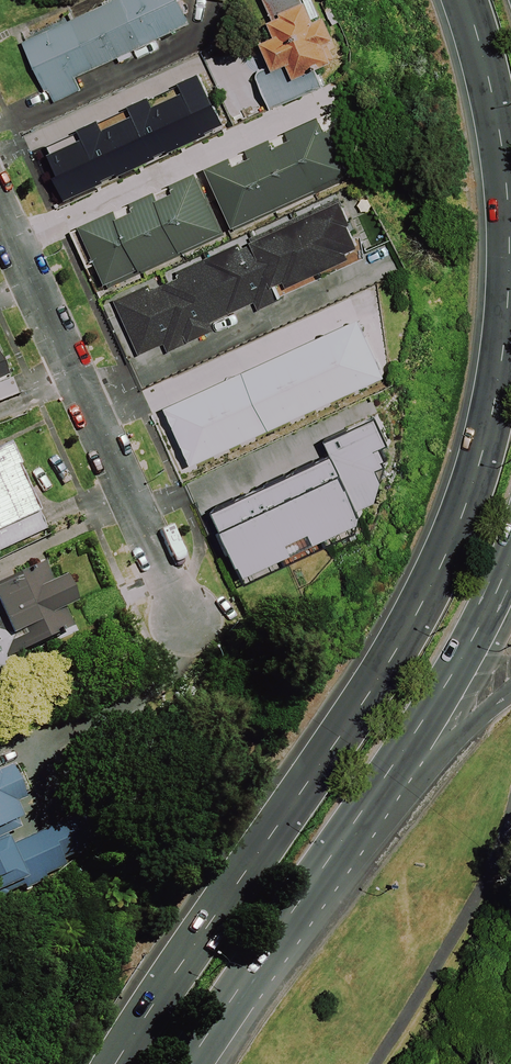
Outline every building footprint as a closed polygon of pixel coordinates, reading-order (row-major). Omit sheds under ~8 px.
[(22,40),(46,89),(48,88),(54,101),(81,88),(75,75),(190,20),(181,0),(106,0),(22,40)] [(273,66),(287,60),(293,74),(332,57),(324,39),(335,35),(325,13),(314,17),(307,0),(298,0),(279,8),(281,12),(268,18),(274,32),(260,38),(273,66)] [(54,171),(65,196),(104,178),(103,175),(116,169),(118,172),(157,154),(155,151),(167,146),(168,149),(207,131),(205,128),(223,120),(199,68),(179,78),(183,88),(153,101),(149,92),(129,101),(133,111),(103,124),(99,114),(78,124),(83,134),(48,150),(58,169),(54,171)] [(206,164),(232,224),(316,187),(315,184),(355,166),(335,121),(324,126),(319,113),(287,127),(290,134),(274,141),(271,134),(246,145),(249,152),(233,160),(230,153),(206,164)] [(222,228),(200,177),(196,169),(171,180),(174,188),(158,195),(155,187),(130,198),(134,206),(118,213),(114,206),(79,222),(82,229),(105,280),(222,228)] [(114,298),(139,353),(164,342),(167,351),(215,330),(211,321),(255,302),(258,308),(285,296),(283,292),(364,256),(349,222),(352,221),(341,196),(250,236),(253,242),(241,247),(238,242),(176,269),(179,275),(150,288),(148,283),(114,298)] [(359,316),(165,404),(191,461),(385,373),(359,316)] [(335,455),(214,510),(243,572),(364,517),(359,506),(378,497),(382,478),(377,465),(386,461),(379,445),(388,441),(376,416),(328,438),(335,455)] [(43,529),(5,446),(0,448),(0,549),(43,529)] [(38,563),(0,581),(0,671),(26,659),(21,648),(67,627),(59,609),(71,603),(58,577),(47,582),(38,563)] [(17,828),(13,820),(19,817),(12,802),(21,798),(6,766),(0,768),(0,835),(17,828)] [(0,836),(0,899),(6,896),(4,891),(12,888),(12,889),(20,886),(22,889),(43,880),(41,876),(62,867),(59,859),(73,853),(58,822),(8,845),(3,835),(0,836)]
